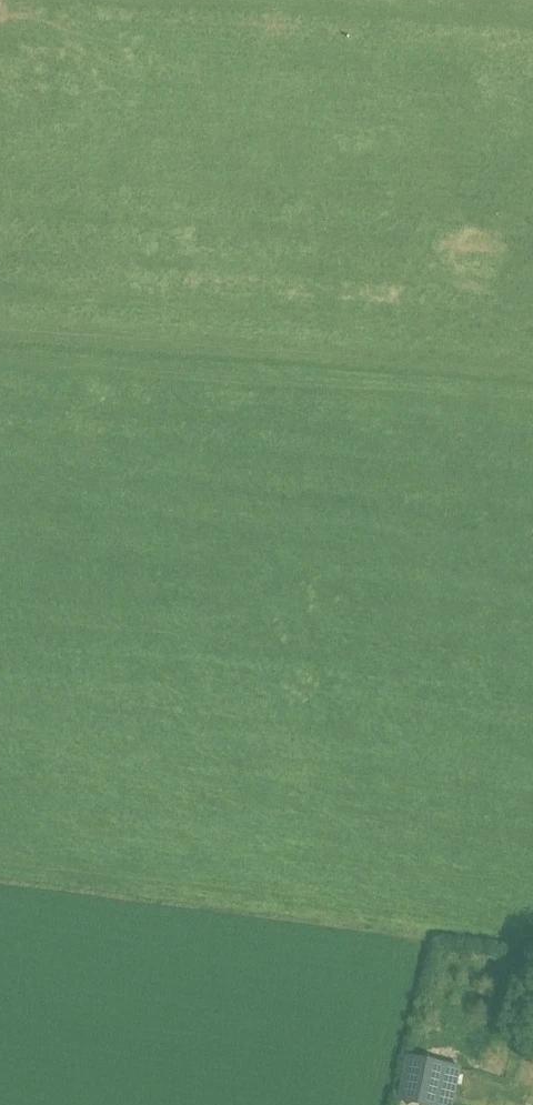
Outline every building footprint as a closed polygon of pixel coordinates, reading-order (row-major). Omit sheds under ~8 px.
[(417,1060),(408,1057),(398,1100),(421,1104),(454,1104),(462,1069),(455,1068),(417,1060)]
